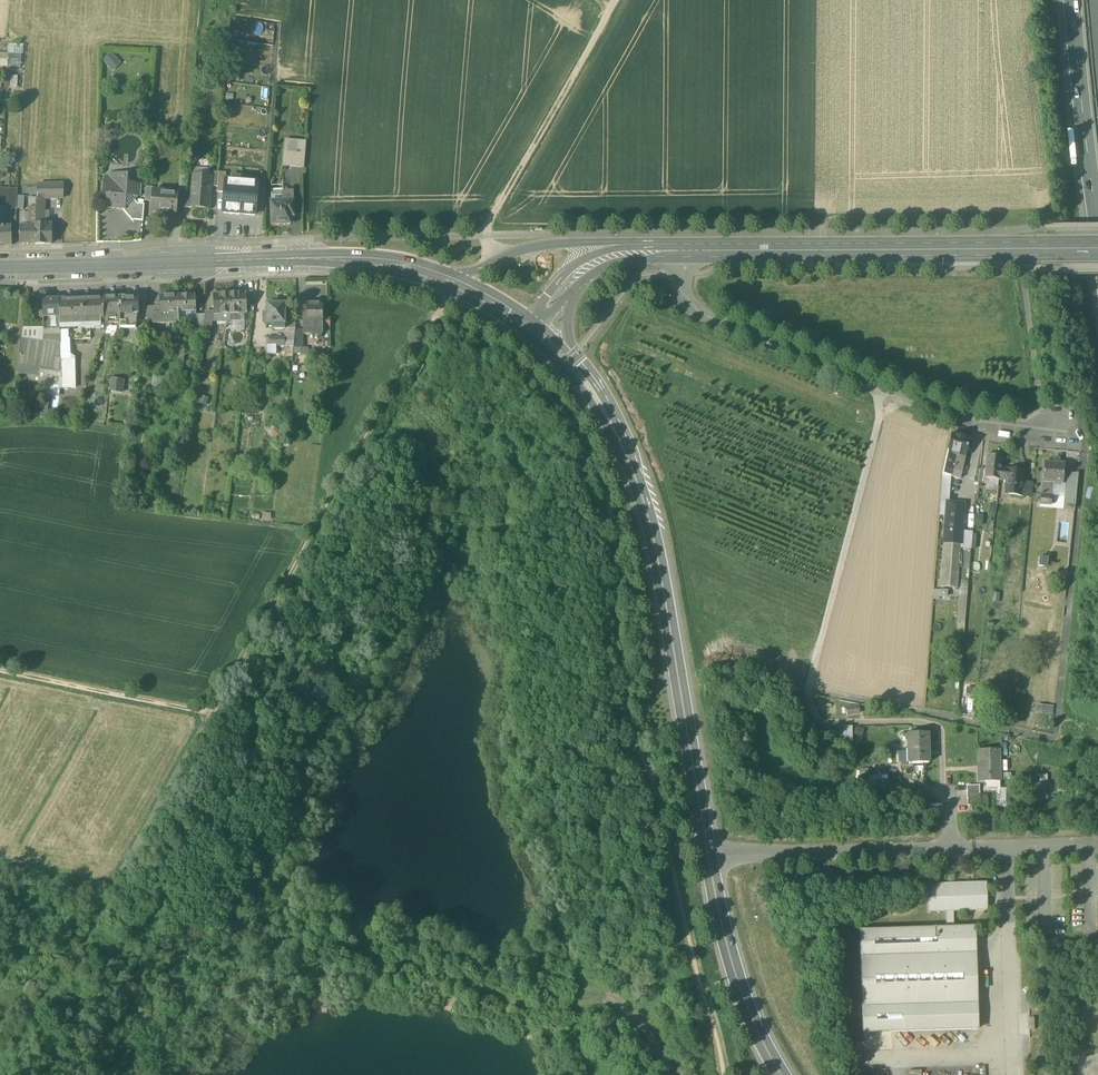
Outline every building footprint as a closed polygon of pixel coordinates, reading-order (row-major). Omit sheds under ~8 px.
[(0,52),(0,66),(23,67),(23,44),(9,44),(9,52),(0,52)] [(112,52),(103,60),(113,71),(122,63),(112,52)] [(306,166),(306,139),(284,139),(284,166),(306,166)] [(211,175),(194,173),(192,195),(191,204),(209,205),(211,186),(212,175),(211,175)] [(217,192),(225,193),(226,180),(226,174),(218,173),(217,186),(217,192)] [(125,175),(112,174),(112,180),(110,180),(108,181),(107,181),(107,182),(106,183),(106,184),(105,191),(104,191),(103,196),(107,198),(107,207),(118,208),(121,205),(124,209),(124,208),(126,208),(135,201),(135,198),(136,198),(138,195),(139,185),(128,184),(128,179),(125,175)] [(223,214),(255,216),(258,183),(226,180),(225,193),(223,214)] [(64,185),(38,185),(38,198),(44,198),(64,198),(64,185)] [(186,188),(178,187),(177,191),(178,192),(177,202),(184,203),(185,194),(186,188)] [(5,208),(6,196),(17,197),(17,189),(0,188),(0,207),(5,208)] [(152,189),(151,189),(150,200),(149,210),(176,212),(177,202),(178,192),(177,191),(152,189)] [(292,193),(283,193),(283,202),(292,202),(292,193)] [(38,198),(36,198),(36,208),(36,214),(41,214),(44,214),(44,198),(38,198)] [(138,204),(135,201),(126,208),(124,208),(124,209),(123,210),(133,222),(134,221),(143,221),(144,205),(138,204)] [(283,202),(271,202),(272,226),(287,225),(287,226),(290,226),(291,225),(291,222),(290,221),(290,218),(294,218),(294,202),(292,202),(283,202)] [(41,226),(36,226),(35,244),(51,244),(51,225),(41,226)] [(0,226),(0,245),(12,245),(12,226),(3,226),(0,226)] [(29,226),(20,226),(19,245),(35,244),(36,226),(29,226)] [(239,294),(230,294),(231,315),(240,314),(247,314),(246,293),(239,293),(239,294)] [(230,294),(214,295),(215,312),(215,315),(230,315),(231,315),(230,294)] [(179,313),(178,296),(161,296),(161,306),(161,313),(179,313)] [(196,296),(178,296),(179,313),(185,313),(196,312),(196,296)] [(137,297),(119,298),(120,324),(120,329),(136,328),(137,322),(138,316),(137,299),(137,297)] [(104,298),(83,299),(83,326),(105,325),(104,298)] [(119,298),(104,298),(105,325),(120,324),(119,298)] [(59,299),(44,300),(45,318),(60,317),(59,299)] [(83,299),(59,299),(60,317),(60,327),(83,326),(83,299)] [(147,299),(137,299),(138,316),(137,322),(143,322),(145,307),(147,299)] [(285,304),(267,304),(267,314),(263,314),(263,322),(267,322),(267,325),(272,324),(272,327),(274,329),(284,329),(284,324),(285,324),(285,304)] [(323,304),(307,304),(307,320),(304,320),(304,335),(323,335),(323,334),(331,335),(330,319),(323,319),(323,304)] [(179,313),(161,313),(161,306),(155,307),(155,313),(152,313),(152,322),(153,324),(179,324),(179,313)] [(155,307),(145,307),(143,322),(152,322),(152,313),(155,313),(155,307)] [(215,312),(206,312),(205,315),(204,327),(212,327),(212,323),(215,323),(215,315),(215,312)] [(231,315),(230,315),(231,323),(240,322),(240,314),(231,315)] [(205,315),(198,316),(196,330),(203,330),(204,327),(205,315)] [(230,315),(215,315),(215,323),(231,323),(230,315)] [(60,317),(45,318),(45,329),(60,329),(60,327),(60,317)] [(60,329),(45,329),(43,341),(61,343),(60,329)] [(295,337),(284,338),(267,338),(267,346),(294,346),(295,337)] [(43,341),(26,339),(24,356),(19,356),(18,366),(62,372),(61,361),(61,343),(43,341)] [(308,345),(304,345),(304,348),(294,348),(293,353),(308,353),(308,345)] [(185,352),(176,350),(174,365),(183,367),(185,352)] [(75,360),(61,361),(62,372),(75,374),(75,360)] [(244,367),(237,366),(235,377),(242,378),(244,367)] [(164,378),(153,376),(152,386),(162,388),(164,378)] [(110,377),(109,391),(124,392),(125,378),(110,377)] [(970,439),(951,435),(947,454),(955,456),(965,458),(970,439)] [(955,456),(947,454),(942,475),(950,477),(951,477),(955,460),(955,456)] [(955,460),(951,477),(960,479),(965,458),(955,456),(955,460)] [(1001,457),(988,456),(986,469),(985,478),(986,478),(999,479),(1000,469),(1001,457)] [(1065,464),(1044,462),(1042,482),(1053,483),(1055,485),(1060,485),(1062,484),(1063,484),(1065,464)] [(986,469),(980,469),(978,484),(985,485),(986,478),(985,478),(986,469)] [(1024,472),(1007,470),(1005,480),(1007,480),(1006,488),(1013,489),(1012,495),(1024,496),(1025,487),(1022,487),(1024,472)] [(950,477),(942,475),(940,503),(947,503),(948,503),(950,477)] [(1053,483),(1042,482),(1041,495),(1052,496),(1053,483)] [(1070,509),(1075,509),(1078,486),(1063,484),(1062,504),(1070,505),(1070,509)] [(1052,496),(1041,495),(1040,504),(1051,505),(1052,496)] [(948,503),(947,503),(944,543),(962,545),(963,532),(965,504),(948,503)] [(972,533),(963,532),(962,545),(961,548),(971,549),(972,533)] [(962,545),(944,543),(940,587),(958,588),(961,548),(962,545)] [(969,572),(971,552),(963,551),(961,571),(969,572)] [(1050,567),(1051,557),(1042,556),(1041,566),(1050,567)] [(964,624),(970,580),(963,580),(957,623),(964,624)] [(1037,704),(1036,712),(1049,714),(1050,705),(1037,704)] [(859,707),(846,709),(847,715),(860,713),(859,707)] [(853,739),(852,726),(844,726),(845,739),(853,739)] [(928,733),(908,734),(908,749),(928,748),(928,733)] [(928,748),(908,749),(909,764),(929,763),(928,748)] [(999,749),(979,750),(980,774),(979,774),(979,782),(990,782),(990,779),(999,779),(999,782),(1000,782),(999,749)] [(1048,774),(1037,775),(1038,794),(1056,793),(1056,780),(1048,780),(1048,774)] [(979,786),(967,786),(967,806),(980,806),(979,786)] [(946,928),(860,930),(863,1032),(978,1029),(975,927),(954,928),(953,911),(987,910),(986,883),(928,885),(929,912),(946,911),(946,928)]
